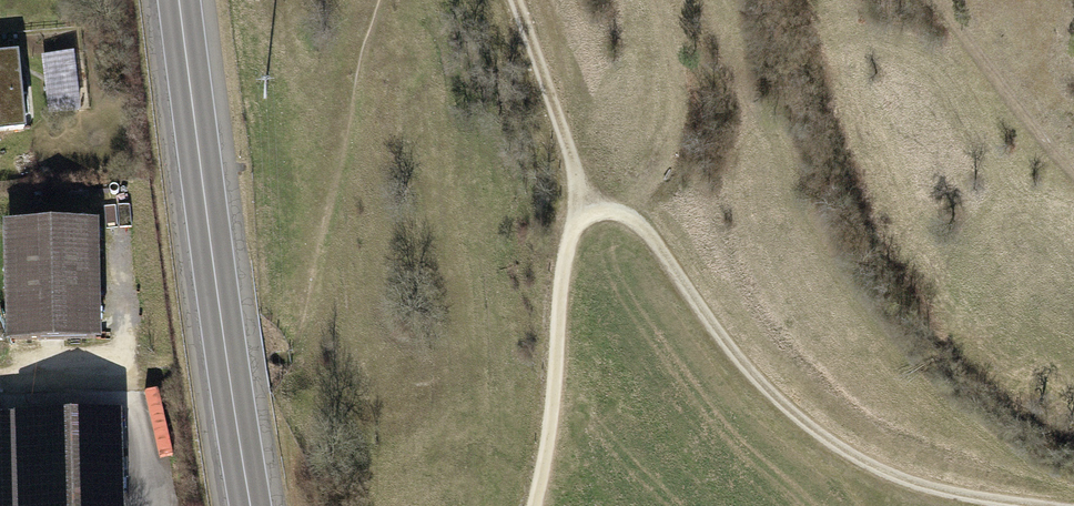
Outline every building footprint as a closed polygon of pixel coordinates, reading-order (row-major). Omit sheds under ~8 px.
[(72,55),(44,58),(51,113),(78,110),(72,55)] [(18,69),(0,70),(0,132),(24,130),(18,69)] [(93,226),(9,228),(11,339),(95,338),(93,226)] [(0,419),(0,505),(115,505),(113,417),(0,419)]
